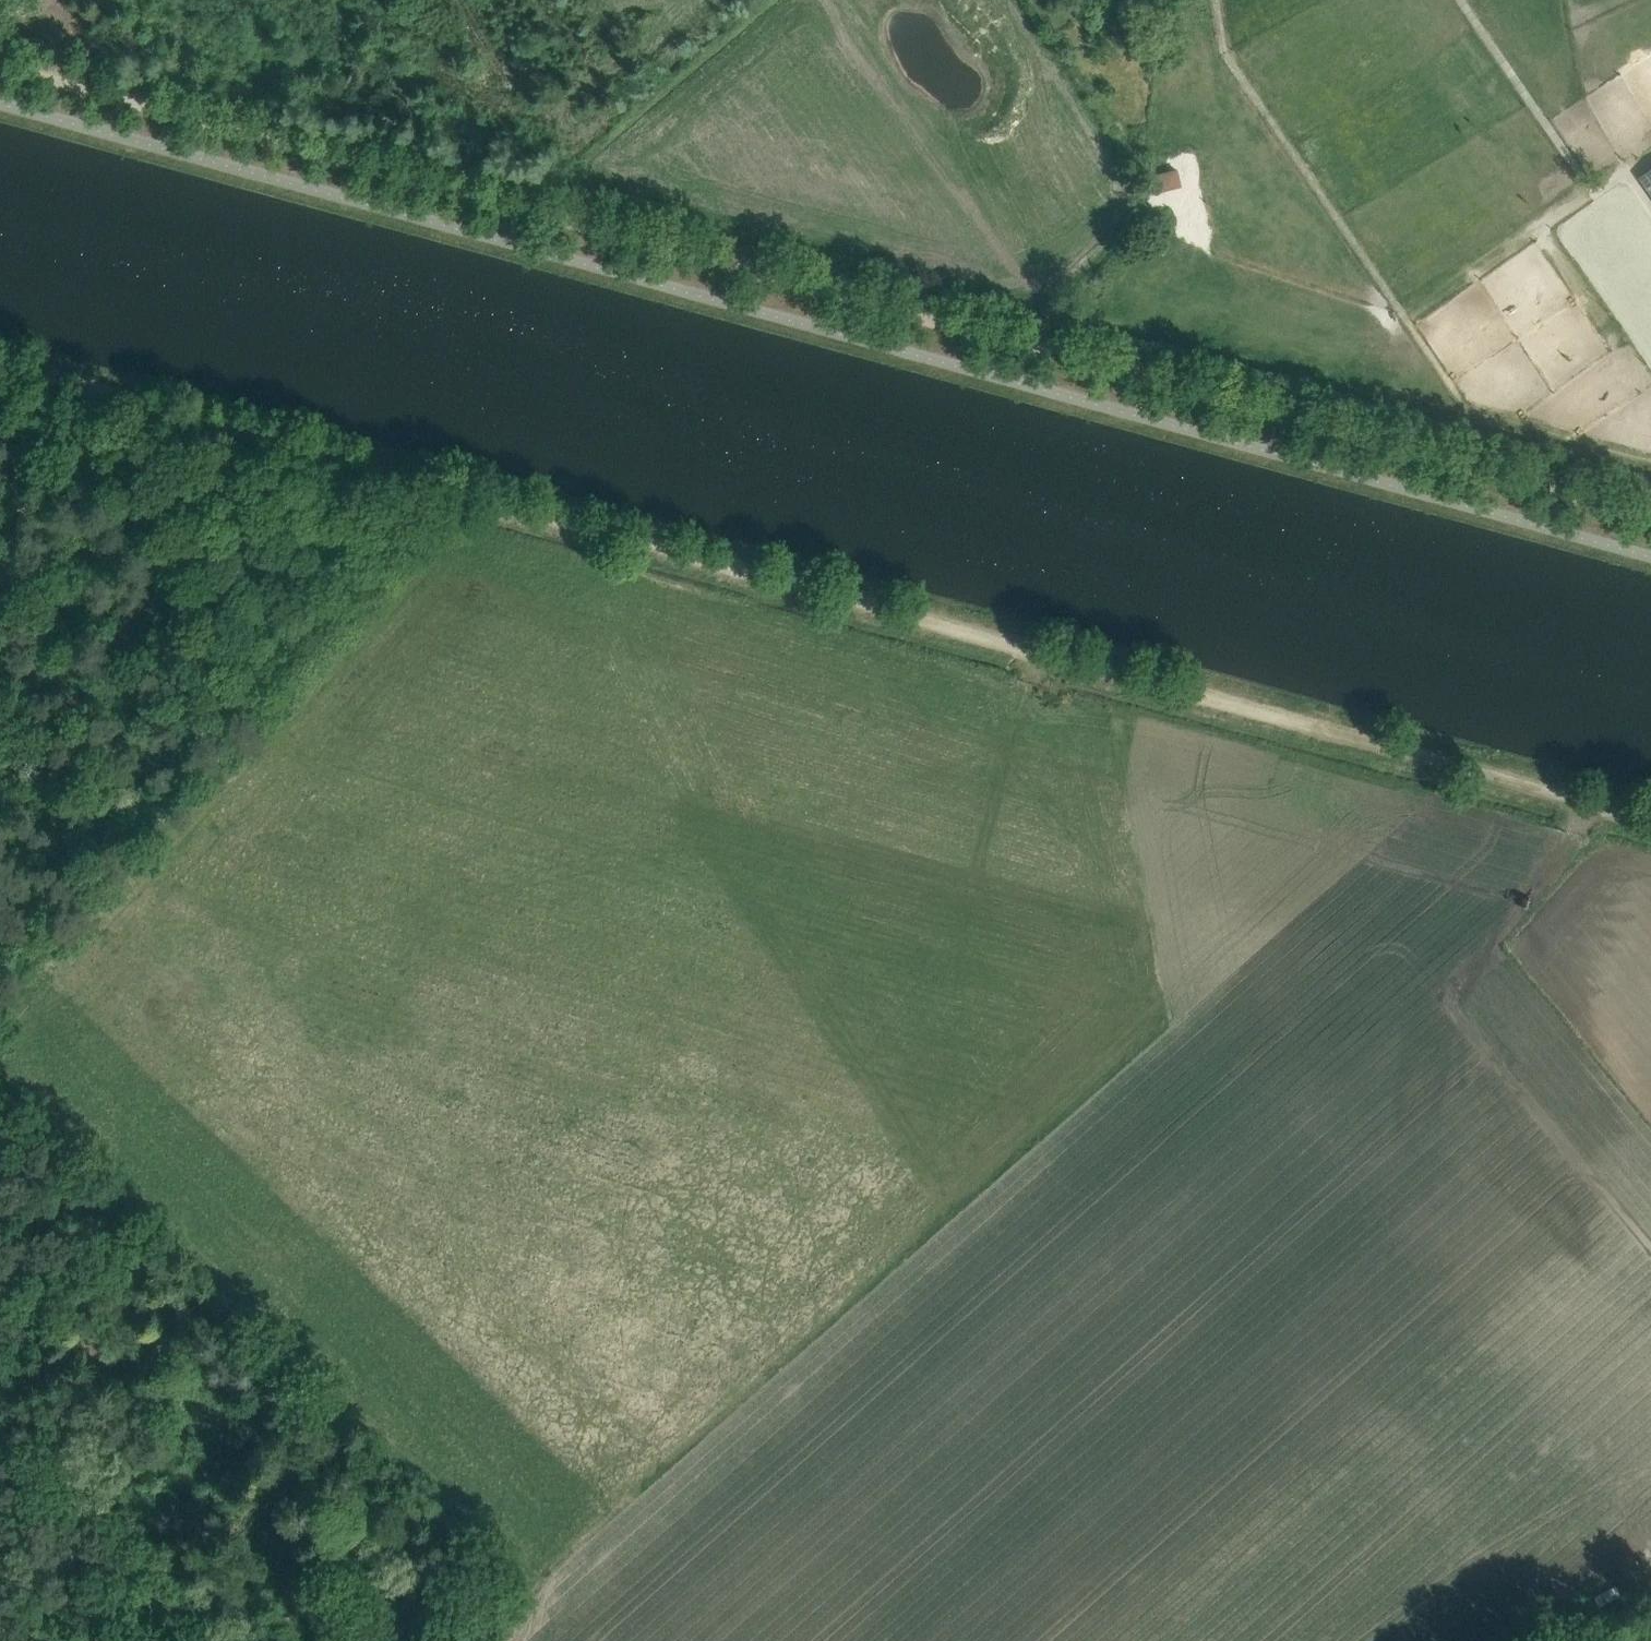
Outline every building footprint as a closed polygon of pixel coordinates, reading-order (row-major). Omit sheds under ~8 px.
[(1641,177),(1650,192),(1650,170),(1641,177)]
